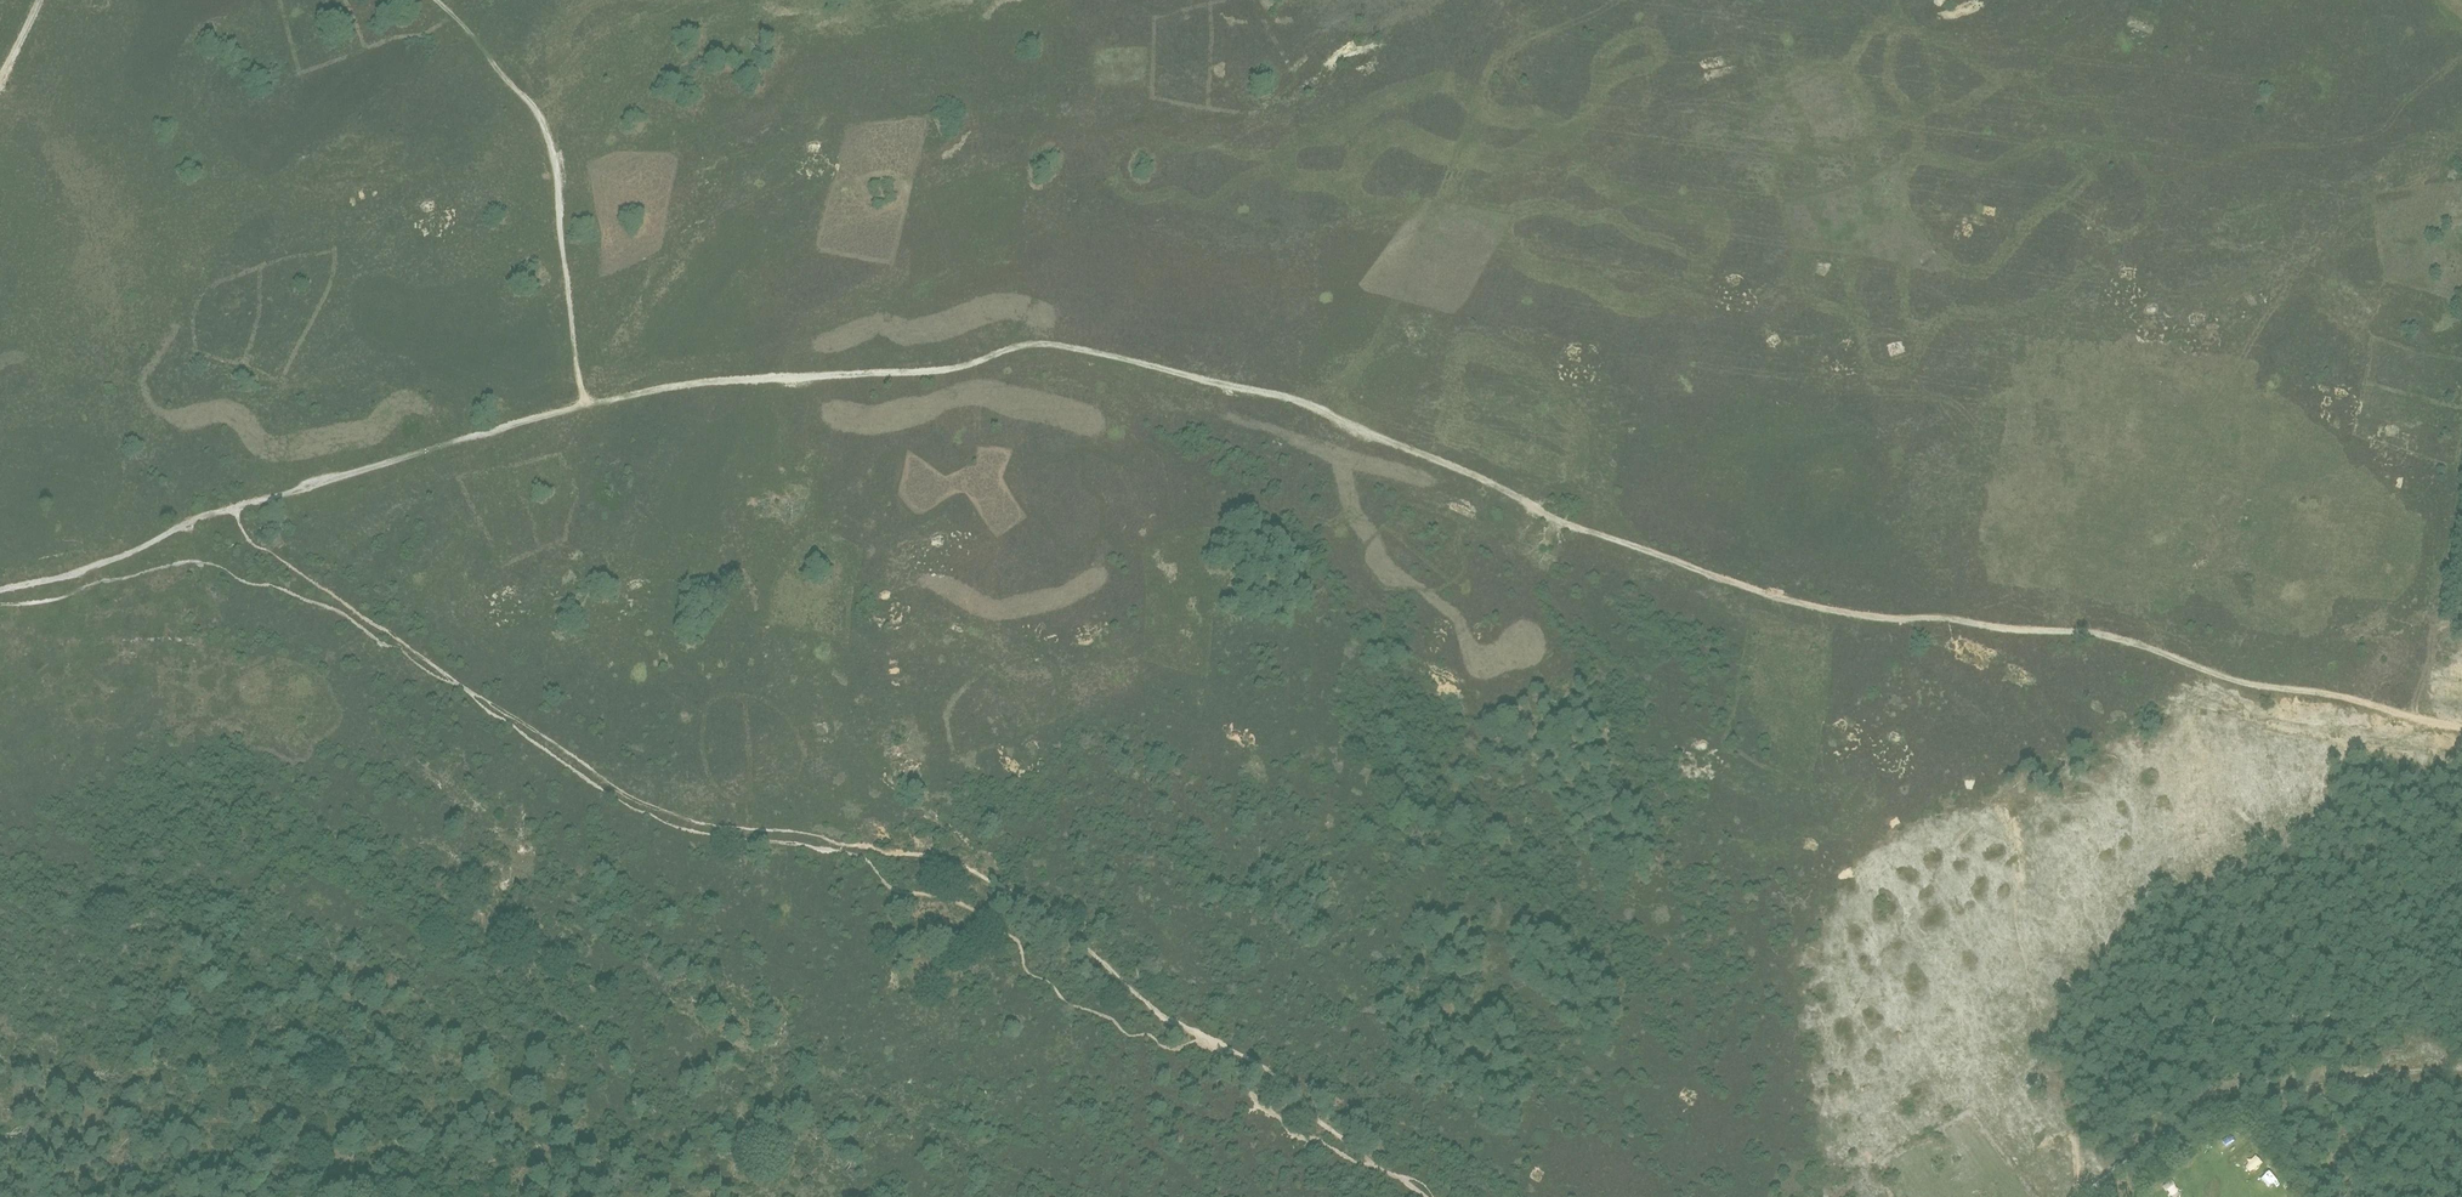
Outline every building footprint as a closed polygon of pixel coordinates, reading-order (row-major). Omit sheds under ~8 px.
[(2254,1181),(2257,1188),(2267,1184),(2265,1177),(2254,1181)]
